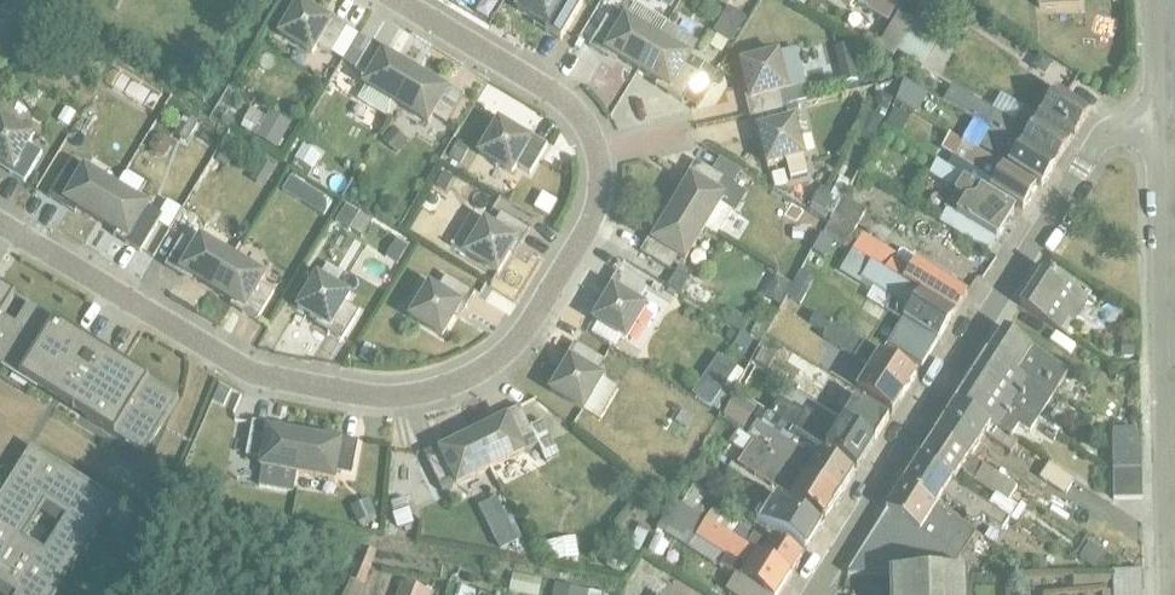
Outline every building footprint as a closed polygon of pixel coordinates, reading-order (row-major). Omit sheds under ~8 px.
[(299,5),(291,0),(287,0),(276,17),(288,24),(299,5)] [(515,11),(537,24),(535,27),(562,42),(584,6),(575,0),(521,0),(515,11)] [(794,8),(799,0),(781,0),(794,8)] [(874,0),(832,0),(852,11),(857,2),(869,9),(874,0)] [(869,9),(889,21),(901,0),(874,0),(869,9)] [(1038,12),(1080,10),(1080,0),(1038,0),(1038,12)] [(627,17),(661,38),(667,26),(669,23),(636,3),(627,17)] [(299,5),(288,24),(280,36),(315,57),(320,49),(331,56),(332,54),(347,30),(348,27),(334,19),(332,23),(323,18),(300,4),(299,5)] [(730,8),(714,33),(733,45),(749,20),(730,8)] [(897,53),(915,24),(899,15),(877,51),(893,61),(897,53)] [(661,38),(627,17),(626,16),(620,26),(609,19),(591,48),(604,56),(607,52),(618,59),(641,73),(661,38)] [(915,24),(897,53),(922,68),(939,39),(915,24)] [(661,38),(641,73),(660,84),(670,90),(668,94),(682,102),(683,100),(699,74),(688,67),(693,59),(693,57),(692,57),(699,44),(667,26),(661,38)] [(347,30),(332,54),(345,62),(360,37),(347,30)] [(360,37),(345,62),(344,64),(356,71),(372,44),(360,37)] [(372,44),(356,71),(368,78),(363,88),(365,89),(395,107),(416,71),(386,53),(387,51),(373,42),(372,44)] [(852,46),(835,50),(844,87),(860,83),(852,46)] [(792,106),(798,104),(808,102),(805,88),(808,87),(798,51),(742,64),(748,88),(752,100),(747,102),(750,117),(792,106)] [(1040,54),(1031,68),(1046,77),(1055,63),(1040,54)] [(699,74),(683,100),(698,109),(717,74),(693,59),(688,67),(699,74)] [(416,71),(395,107),(430,128),(435,119),(447,125),(464,97),(442,84),(440,86),(416,71)] [(906,84),(896,103),(918,114),(928,96),(906,84)] [(1015,124),(993,112),(975,102),(976,99),(953,88),(944,103),(973,119),(992,130),(1055,167),(1089,116),(1056,94),(1036,126),(1020,116),(1015,124)] [(395,107),(365,89),(359,100),(389,118),(395,107)] [(1015,124),(1020,116),(1024,108),(1002,96),(993,112),(1015,124)] [(792,106),(750,117),(754,133),(759,131),(768,167),(788,162),(792,181),(810,177),(798,120),(801,119),(798,104),(792,106)] [(894,111),(886,126),(902,135),(910,120),(894,111)] [(271,113),(256,138),(278,151),(293,125),(271,113)] [(869,115),(858,139),(872,145),(883,121),(869,115)] [(186,116),(174,135),(188,144),(200,124),(186,116)] [(0,123),(0,163),(2,164),(14,170),(11,174),(25,183),(42,155),(31,148),(37,138),(4,117),(0,123)] [(960,142),(1037,189),(1039,185),(1042,187),(1055,167),(992,130),(973,119),(961,141),(960,142)] [(499,120),(478,157),(513,178),(519,168),(531,175),(548,147),(527,134),(525,137),(499,120)] [(393,129),(382,142),(398,156),(409,143),(393,129)] [(947,171),(987,196),(990,191),(1023,211),(1025,208),(1029,207),(1032,201),(1032,197),(1037,189),(960,142),(951,137),(942,151),(955,159),(947,171)] [(155,138),(151,149),(157,158),(167,158),(172,148),(167,138),(155,138)] [(460,142),(450,159),(462,166),(472,149),(460,142)] [(297,161),(292,170),(309,178),(313,171),(314,172),(322,158),(304,147),(296,160),(297,161)] [(673,210),(707,232),(718,238),(734,212),(737,214),(748,195),(734,187),(743,173),(721,159),(713,173),(696,162),(688,177),(692,179),(685,189),(673,210)] [(263,161),(251,181),(265,189),(277,170),(263,161)] [(987,196),(947,171),(937,165),(931,177),(951,190),(952,188),(959,192),(940,224),(990,254),(1017,214),(987,196)] [(97,223),(119,188),(85,167),(80,177),(68,170),(50,198),(76,214),(78,211),(97,223)] [(444,174),(436,187),(446,193),(454,179),(444,174)] [(119,188),(97,223),(117,235),(115,237),(142,253),(158,225),(170,232),(175,223),(182,210),(168,202),(161,215),(152,210),(153,208),(137,199),(145,184),(130,175),(126,176),(119,188)] [(834,217),(845,199),(852,185),(844,181),(845,180),(841,177),(838,182),(837,181),(833,188),(825,183),(809,209),(828,220),(831,215),(834,217)] [(292,180),(284,194),(324,218),(332,205),(292,180)] [(845,199),(834,217),(831,224),(824,236),(853,254),(874,266),(955,316),(968,296),(918,264),(916,259),(905,252),(901,253),(898,257),(864,236),(862,240),(854,235),(867,212),(845,199)] [(707,232),(673,210),(660,231),(652,245),(648,242),(642,254),(670,271),(677,260),(687,265),(707,232)] [(483,225),(464,257),(500,278),(521,244),(523,245),(531,232),(502,215),(495,227),(486,221),(483,225)] [(464,257),(483,225),(470,217),(451,248),(464,257)] [(335,224),(328,238),(345,246),(352,232),(335,224)] [(214,293),(235,257),(201,237),(196,246),(183,239),(166,268),(192,283),(194,281),(214,293)] [(827,246),(816,265),(833,275),(844,255),(827,246)] [(874,266),(853,254),(840,273),(872,294),(875,289),(865,282),(874,266)] [(235,257),(214,293),(232,304),(231,307),(257,322),(275,294),(263,287),(268,277),(235,257)] [(682,293),(696,274),(682,263),(667,283),(682,293)] [(321,277),(337,286),(344,275),(328,266),(321,277)] [(885,357),(916,377),(922,367),(923,368),(955,316),(874,266),(865,282),(875,289),(872,294),(868,301),(903,323),(882,356),(885,357)] [(1044,270),(1021,307),(1066,336),(1073,324),(1072,324),(1088,299),(1044,270)] [(795,287),(789,297),(802,304),(816,279),(803,272),(795,287)] [(597,325),(623,341),(628,344),(649,308),(640,303),(647,291),(619,274),(603,299),(606,300),(592,323),(597,325)] [(337,286),(321,277),(318,275),(297,310),(318,324),(317,326),(342,341),(360,313),(348,306),(354,297),(337,286)] [(777,277),(765,298),(780,307),(792,286),(777,277)] [(429,285),(408,320),(444,341),(458,319),(461,321),(475,296),(447,278),(439,291),(429,285)] [(694,282),(686,295),(706,307),(714,295),(694,282)] [(173,405),(106,364),(110,357),(0,289),(0,366),(145,456),(180,400),(177,399),(173,405)] [(885,357),(882,356),(820,316),(813,328),(827,335),(824,340),(872,370),(857,392),(893,414),(916,377),(885,357)] [(623,341),(597,325),(591,334),(617,350),(623,341)] [(973,380),(1038,422),(1071,373),(1005,331),(989,355),(973,380)] [(563,371),(549,394),(586,416),(587,413),(600,422),(620,389),(597,374),(604,362),(575,344),(561,370),(563,371)] [(363,356),(361,360),(371,366),(373,363),(376,364),(382,354),(367,345),(361,355),(363,356)] [(783,347),(777,357),(826,387),(832,377),(783,347)] [(110,357),(106,364),(173,405),(177,399),(110,357)] [(720,357),(692,397),(711,409),(712,407),(718,412),(745,373),(739,368),(738,370),(720,357)] [(797,394),(814,404),(846,424),(875,442),(890,419),(857,399),(851,409),(804,380),(796,393),(797,394)] [(957,404),(1011,440),(1019,426),(1031,434),(1038,422),(973,380),(957,404)] [(220,385),(212,402),(215,403),(223,407),(231,391),(220,385)] [(807,437),(825,448),(858,469),(875,442),(846,424),(841,432),(826,423),(823,429),(805,418),(814,404),(797,394),(789,407),(781,402),(773,416),(807,437)] [(726,415),(724,417),(745,431),(757,412),(736,398),(726,415)] [(936,437),(971,459),(985,437),(1011,455),(1019,445),(1011,440),(957,404),(936,437)] [(474,434),(493,472),(528,455),(526,452),(539,446),(531,429),(521,409),(496,421),(497,423),(474,434)] [(815,464),(821,454),(825,448),(807,437),(804,443),(770,421),(765,428),(805,454),(803,456),(815,464)] [(531,429),(539,446),(546,461),(558,455),(543,423),(531,429)] [(298,477),(307,437),(279,431),(279,429),(255,424),(248,457),(261,459),(259,470),(263,471),(298,477)] [(748,438),(840,498),(854,476),(821,454),(815,464),(803,456),(805,454),(765,428),(759,424),(748,438)] [(840,498),(748,438),(739,431),(731,444),(746,455),(739,466),(826,521),(840,498)] [(1114,471),(1143,471),(1142,436),(1137,436),(1137,431),(1114,431),(1115,436),(1113,436),(1114,471)] [(493,472),(474,434),(451,445),(450,442),(425,455),(444,494),(456,487),(457,489),(493,472)] [(307,437),(298,477),(337,485),(339,473),(353,476),(359,443),(332,438),(332,441),(307,437)] [(920,461),(955,484),(961,474),(995,496),(989,506),(1010,520),(1018,508),(1011,502),(1018,490),(971,459),(936,437),(920,461)] [(117,502),(33,449),(0,501),(0,586),(15,594),(59,594),(117,502)] [(903,487),(937,510),(943,500),(966,513),(967,520),(972,523),(980,523),(984,518),(1004,531),(1010,520),(989,506),(955,484),(920,461),(903,487)] [(1050,465),(1040,479),(1066,496),(1075,482),(1050,465)] [(298,477),(263,471),(260,488),(295,495),(298,477)] [(1143,471),(1114,471),(1115,501),(1143,500),(1143,471)] [(193,473),(189,491),(207,495),(211,477),(193,473)] [(682,508),(700,519),(705,511),(700,508),(708,494),(695,486),(682,508)] [(937,510),(903,487),(848,576),(857,576),(891,576),(951,576),(976,535),(937,510)] [(776,498),(761,522),(806,551),(822,527),(776,498)] [(498,500),(480,509),(500,551),(518,542),(498,500)] [(369,502),(353,509),(361,529),(377,521),(369,502)] [(682,508),(675,503),(662,527),(682,541),(683,539),(687,533),(727,560),(722,567),(736,577),(729,589),(738,594),(779,594),(791,575),(706,522),(700,519),(682,508)] [(706,522),(791,575),(803,556),(775,539),(770,546),(714,510),(706,522)] [(410,511),(394,516),(399,533),(416,528),(410,511)] [(639,526),(629,550),(640,555),(651,531),(639,526)] [(687,533),(683,539),(700,552),(722,567),(727,560),(687,533)] [(576,540),(551,544),(555,563),(580,558),(576,540)] [(1091,544),(1079,560),(1099,573),(1105,573),(1113,559),(1091,544)] [(620,551),(608,568),(618,576),(621,572),(624,574),(634,561),(620,551)] [(1114,587),(1114,594),(1145,594),(1145,572),(1114,573),(1114,577),(1114,587)] [(545,579),(512,576),(510,594),(544,594),(545,579)] [(891,576),(892,594),(969,594),(969,576),(951,576),(891,576)] [(1114,587),(1114,577),(1083,580),(1083,579),(1074,579),(1075,590),(1114,587)] [(346,594),(362,594),(365,587),(351,582),(346,594)] [(399,594),(432,594),(403,584),(399,594)] [(553,594),(588,594),(589,591),(555,585),(553,594)]
